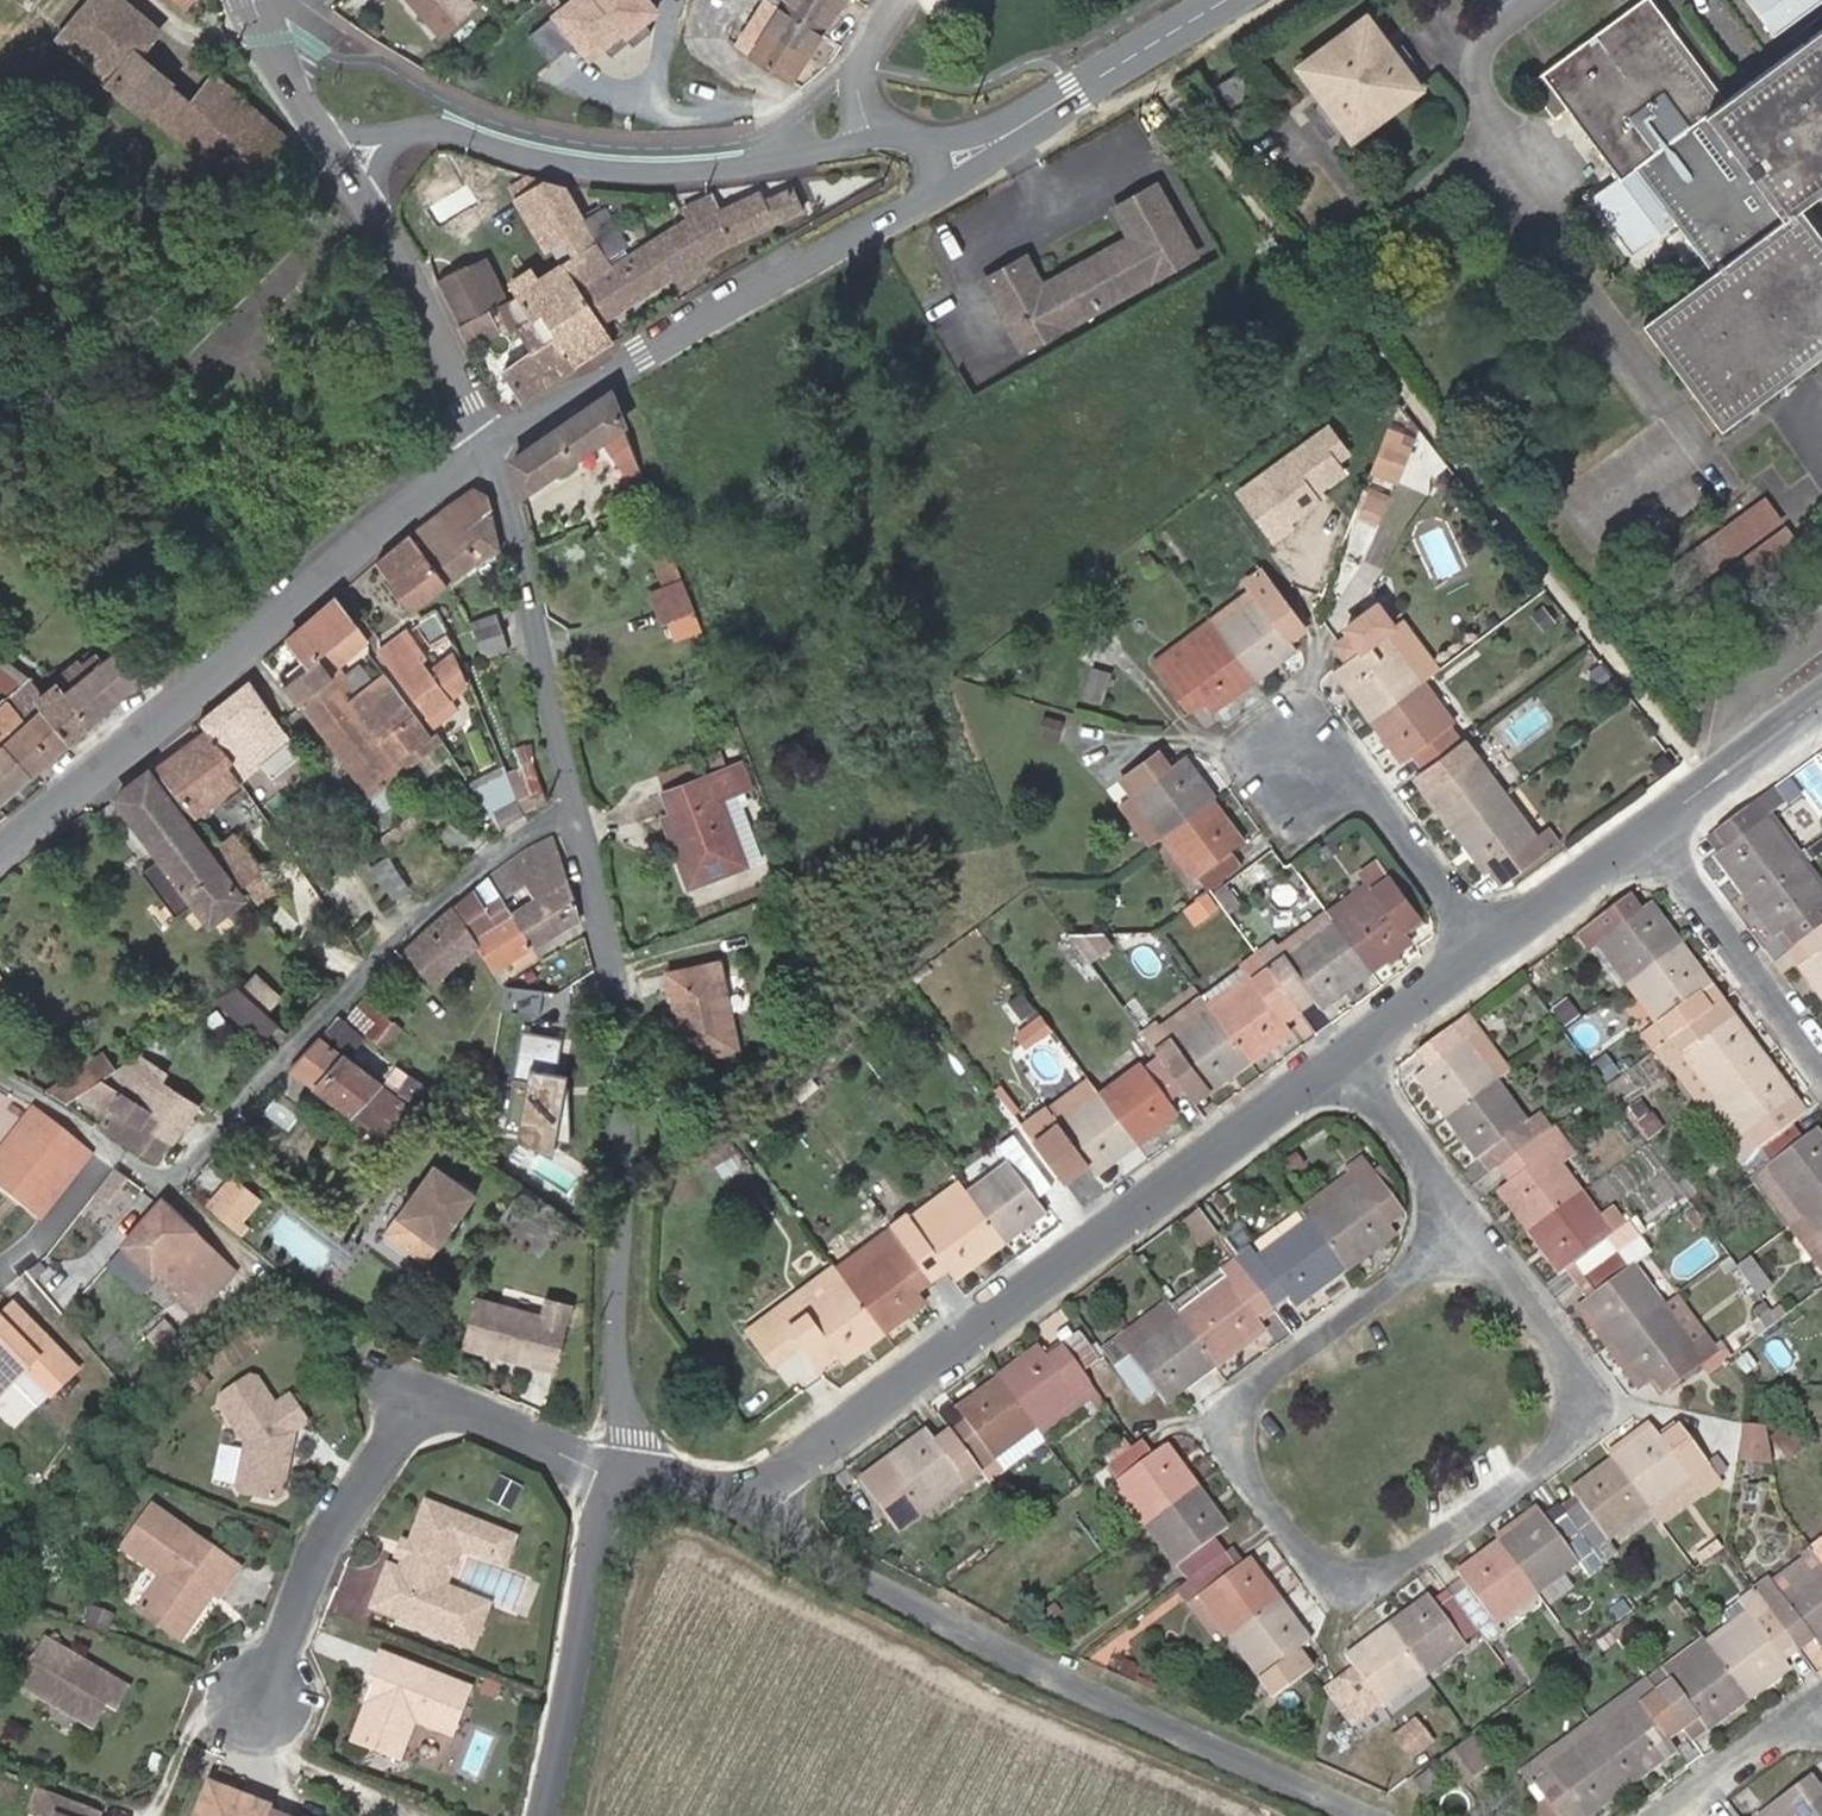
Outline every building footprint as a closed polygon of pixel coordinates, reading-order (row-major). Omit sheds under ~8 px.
[(243,102),(214,77),(193,102),(139,56),(158,33),(121,0),(90,0),(59,36),(111,80),(108,83),(145,115),(149,112),(199,154),(243,102)] [(471,0),(409,0),(439,35),(475,4),(471,0)] [(659,0),(571,0),(555,12),(591,59),(624,34),(629,40),(667,11),(659,0)] [(835,15),(845,0),(767,0),(763,6),(736,49),(791,84),(798,74),(794,72),(814,39),(831,13),(835,15)] [(1821,193),(1821,28),(1771,66),(1745,86),(1724,101),(1653,0),(1640,0),(1544,71),(1569,106),(1606,158),(1620,176),(1635,166),(1713,273),(1644,324),(1720,429),(1821,354),(1821,237),(1801,208),(1821,193)] [(1777,35),(1821,1),(1821,0),(1750,0),(1777,35)] [(1364,129),(1408,96),(1401,87),(1413,78),(1420,87),(1430,80),(1408,52),(1399,60),(1392,50),(1384,39),(1367,17),(1299,67),(1325,101),(1332,110),(1324,117),(1344,144),(1352,138),(1346,129),(1358,120),(1364,129)] [(1399,60),(1408,52),(1401,43),(1392,50),(1399,60)] [(1240,70),(1215,84),(1228,107),(1253,93),(1240,70)] [(1401,87),(1408,96),(1420,87),(1413,78),(1401,87)] [(1332,110),(1325,101),(1316,108),(1324,117),(1332,110)] [(243,102),(199,154),(239,189),(283,137),(243,102)] [(1346,129),(1352,138),(1364,129),(1358,120),(1346,129)] [(583,217),(567,189),(545,183),(524,199),(532,216),(553,249),(589,226),(585,221),(583,217)] [(1194,254),(1191,248),(1155,183),(1120,203),(1114,205),(1130,235),(1040,283),(1025,254),(984,276),(1022,347),(1194,254)] [(662,235),(648,244),(670,280),(719,250),(803,211),(794,188),(765,202),(760,192),(720,210),(711,194),(681,209),(685,220),(662,235)] [(631,194),(600,192),(599,207),(629,208),(631,194)] [(605,208),(585,221),(589,226),(598,242),(608,259),(627,246),(605,208)] [(569,261),(598,242),(589,226),(553,249),(564,264),(569,261)] [(581,292),(602,325),(670,280),(648,244),(613,267),(608,259),(598,242),(569,261),(564,264),(581,292)] [(487,258),(439,283),(462,326),(507,300),(487,258)] [(542,317),(581,292),(564,264),(517,294),(535,321),(542,317)] [(581,292),(542,317),(575,366),(613,342),(602,325),(581,292)] [(517,294),(507,300),(462,326),(472,349),(512,327),(522,330),(535,351),(506,372),(523,400),(575,366),(542,317),(535,321),(517,294)] [(632,480),(641,475),(612,397),(609,391),(513,459),(521,496),(605,439),(632,480)] [(1339,420),(1327,429),(1345,454),(1357,445),(1339,420)] [(1345,454),(1327,429),(1250,485),(1285,533),(1302,521),(1298,515),(1328,493),(1323,487),(1353,465),(1345,454)] [(1388,429),(1371,470),(1398,481),(1411,450),(1396,444),(1400,435),(1388,429)] [(463,533),(491,510),(487,493),(470,485),(438,511),(453,535),(458,532),(460,535),(463,533)] [(1764,498),(1659,574),(1676,599),(1782,522),(1764,498)] [(453,535),(438,511),(413,532),(431,553),(427,556),(432,563),(446,583),(472,563),(499,548),(491,510),(463,533),(460,535),(458,532),(453,535)] [(1785,526),(1680,604),(1697,627),(1803,551),(1785,526)] [(431,553),(413,532),(379,560),(377,561),(412,609),(446,583),(432,563),(427,556),(431,553)] [(1147,553),(1138,559),(1147,571),(1156,564),(1147,553)] [(664,586),(679,581),(681,580),(671,555),(654,561),(664,586)] [(1210,620),(1255,679),(1295,649),(1287,638),(1303,626),(1262,572),(1245,585),(1250,590),(1210,620)] [(690,612),(679,581),(664,586),(650,592),(662,624),(690,612)] [(357,626),(335,597),(296,631),(316,658),(357,626)] [(1373,718),(1421,682),(1422,681),(1385,631),(1395,624),(1378,602),(1346,627),(1352,633),(1336,644),(1339,649),(1346,658),(1335,667),(1373,718)] [(1544,605),(1533,613),(1544,628),(1555,620),(1544,605)] [(476,636),(482,654),(484,657),(505,649),(493,613),(472,622),(473,626),(476,636)] [(1385,631),(1422,681),(1439,668),(1402,618),(1395,624),(1385,631)] [(1213,710),(1255,679),(1210,620),(1155,662),(1189,710),(1205,698),(1213,710)] [(336,682),(341,678),(342,677),(337,669),(340,666),(331,653),(339,647),(343,653),(365,637),(357,626),(316,658),(285,684),(300,703),(315,691),(332,677),(336,682)] [(476,636),(473,626),(449,637),(456,654),(460,663),(482,654),(476,636)] [(281,678),(285,684),(316,658),(296,631),(288,638),(303,660),(281,678)] [(420,661),(422,659),(404,634),(388,645),(391,648),(398,657),(403,654),(413,666),(420,661)] [(391,648),(388,645),(379,651),(429,716),(426,718),(433,729),(457,710),(450,696),(445,689),(427,665),(422,659),(420,661),(413,666),(403,654),(398,657),(391,648)] [(107,703),(137,676),(117,652),(88,676),(75,662),(53,681),(89,724),(109,706),(107,703)] [(460,663),(456,654),(427,665),(445,689),(450,696),(471,688),(469,684),(460,663)] [(53,681),(40,694),(27,678),(0,656),(0,688),(10,696),(6,700),(24,718),(26,721),(40,709),(59,732),(68,743),(89,724),(53,681)] [(1599,665),(1589,672),(1600,687),(1609,680),(1599,665)] [(342,677),(341,678),(354,696),(370,684),(357,666),(342,677)] [(1112,672),(1094,667),(1084,698),(1102,703),(1112,672)] [(388,679),(384,673),(370,684),(354,696),(341,678),(336,682),(332,677),(315,691),(300,703),(369,794),(402,770),(441,740),(434,730),(429,734),(421,721),(414,714),(407,704),(388,679)] [(248,679),(200,718),(207,729),(232,762),(229,765),(239,778),(258,763),(269,776),(298,752),(248,679)] [(1421,682),(1373,718),(1372,718),(1403,761),(1416,752),(1426,766),(1460,741),(1449,726),(1452,724),(1421,682)] [(6,700),(0,706),(0,747),(4,744),(31,775),(68,743),(59,732),(40,709),(26,721),(24,718),(6,700)] [(232,762),(207,729),(157,766),(193,816),(241,782),(239,778),(229,765),(232,762)] [(1415,774),(1455,830),(1505,795),(1464,738),(1460,741),(1426,766),(1415,774)] [(529,799),(541,792),(526,742),(512,748),(518,765),(529,799)] [(31,775),(4,744),(0,747),(0,802),(31,775)] [(721,748),(656,771),(671,815),(662,818),(686,887),(760,862),(721,748)] [(1163,836),(1213,798),(1183,758),(1170,767),(1159,752),(1124,777),(1135,792),(1132,794),(1163,836)] [(1664,754),(1654,761),(1661,771),(1671,764),(1664,754)] [(505,770),(503,764),(470,779),(501,825),(522,812),(505,770)] [(518,765),(505,770),(522,812),(524,814),(532,810),(529,799),(518,765)] [(149,775),(116,799),(159,857),(142,869),(175,916),(194,903),(209,923),(242,898),(149,775)] [(541,792),(529,799),(532,810),(545,803),(541,792)] [(1746,894),(1797,857),(1768,816),(1776,809),(1765,793),(1717,829),(1729,846),(1717,855),(1746,894)] [(1123,801),(1153,843),(1163,836),(1132,794),(1123,801)] [(1505,795),(1455,830),(1487,873),(1491,870),(1499,863),(1511,879),(1544,854),(1532,838),(1535,836),(1505,795)] [(1244,841),(1213,798),(1163,836),(1195,878),(1200,874),(1210,887),(1240,865),(1231,852),(1244,841)] [(378,844),(385,854),(419,829),(412,819),(378,844)] [(1532,838),(1544,854),(1561,842),(1550,826),(1535,836),(1532,838)] [(1729,846),(1717,829),(1704,838),(1717,855),(1729,846)] [(212,850),(241,889),(244,887),(257,903),(273,891),(259,873),(262,871),(233,835),(212,850)] [(531,947),(580,916),(553,835),(522,851),(488,876),(499,894),(511,915),(531,947)] [(374,869),(391,896),(406,886),(390,857),(374,869)] [(1821,925),(1821,890),(1797,857),(1746,894),(1778,937),(1791,928),(1800,941),(1821,925)] [(1374,888),(1333,919),(1369,969),(1412,938),(1405,928),(1420,917),(1378,859),(1361,871),(1368,880),(1374,888)] [(1245,865),(1242,868),(1229,878),(1238,889),(1259,875),(1249,863),(1245,865)] [(1499,863),(1491,870),(1503,885),(1511,879),(1499,863)] [(1242,868),(1240,865),(1210,887),(1212,890),(1229,878),(1242,868)] [(499,894),(488,876),(474,889),(484,903),(499,894)] [(1374,888),(1368,880),(1326,910),(1333,919),(1374,888)] [(1223,904),(1226,910),(1238,901),(1226,886),(1215,894),(1223,904)] [(241,889),(254,905),(257,903),(244,887),(241,889)] [(475,939),(511,915),(499,894),(484,903),(474,889),(454,906),(464,923),(475,939)] [(1640,910),(1628,893),(1578,933),(1590,948),(1595,944),(1624,984),(1680,942),(1650,903),(1640,910)] [(1207,895),(1186,909),(1195,922),(1216,907),(1207,895)] [(1333,919),(1326,910),(1322,905),(1273,941),(1283,955),(1333,919)] [(434,981),(477,943),(475,939),(464,923),(454,906),(408,945),(404,949),(434,981)] [(531,947),(511,915),(475,939),(477,943),(494,970),(531,947)] [(1369,969),(1333,919),(1283,955),(1273,941),(1256,952),(1257,953),(1291,1000),(1296,1007),(1312,996),(1319,1006),(1369,969)] [(1800,966),(1821,996),(1821,925),(1800,941),(1812,956),(1800,966)] [(1791,928),(1778,937),(1788,950),(1800,941),(1791,928)] [(1101,933),(1068,934),(1081,951),(1087,947),(1094,956),(1109,944),(1101,933)] [(1800,941),(1788,950),(1800,966),(1812,956),(1800,941)] [(1701,995),(1712,986),(1680,942),(1624,984),(1655,1026),(1643,1036),(1653,1051),(1711,1009),(1701,995)] [(1087,947),(1081,951),(1088,961),(1094,956),(1087,947)] [(1201,995),(1207,1003),(1249,1060),(1291,1030),(1282,1018),(1296,1007),(1291,1000),(1257,953),(1201,995)] [(720,962),(668,973),(685,1060),(737,1050),(720,962)] [(242,989),(265,1011),(271,1005),(278,998),(255,975),(242,989)] [(238,984),(218,997),(260,1037),(276,1022),(265,1011),(242,989),(238,984)] [(508,986),(504,1009),(540,1015),(545,989),(508,986)] [(1722,1000),(1712,986),(1701,995),(1711,1009),(1722,1000)] [(1183,1089),(1193,1102),(1249,1060),(1207,1003),(1201,995),(1201,996),(1145,1037),(1157,1054),(1183,1089)] [(363,997),(349,1016),(376,1040),(391,1023),(363,997)] [(1722,1000),(1711,1009),(1721,1024),(1733,1015),(1722,1000)] [(271,1005),(265,1011),(276,1022),(287,1033),(293,1026),(271,1005)] [(1763,1057),(1733,1015),(1721,1024),(1711,1009),(1653,1051),(1666,1068),(1671,1064),(1686,1053),(1714,1092),(1763,1057)] [(1041,1014),(1032,1020),(1042,1033),(1051,1027),(1041,1014)] [(1446,1116),(1495,1080),(1465,1040),(1474,1033),(1462,1017),(1416,1052),(1426,1065),(1415,1074),(1446,1116)] [(193,1030),(209,1043),(218,1032),(204,1019),(193,1030)] [(341,1019),(329,1033),(349,1051),(361,1037),(341,1019)] [(391,1023),(376,1040),(383,1047),(400,1026),(394,1020),(391,1023)] [(1032,1020),(1015,1033),(1024,1046),(1042,1033),(1032,1020)] [(565,1037),(525,1030),(508,1130),(522,1133),(521,1137),(555,1156),(558,1139),(574,1141),(572,1087),(557,1084),(565,1037)] [(355,1114),(387,1138),(411,1108),(318,1038),(291,1067),(355,1114)] [(65,1102),(78,1093),(101,1077),(113,1069),(101,1053),(71,1073),(61,1068),(48,1092),(52,1094),(65,1102)] [(1699,1104),(1714,1092),(1686,1053),(1671,1064),(1699,1104)] [(126,1061),(159,1082),(164,1074),(135,1054),(126,1061)] [(1183,1089),(1157,1054),(1143,1065),(1169,1099),(1183,1089)] [(1782,1108),(1794,1100),(1763,1057),(1714,1092),(1699,1104),(1710,1118),(1724,1108),(1755,1150),(1793,1123),(1782,1108)] [(126,1061),(113,1069),(101,1077),(145,1109),(141,1115),(172,1138),(194,1106),(159,1082),(126,1061)] [(1099,1091),(1137,1143),(1178,1112),(1169,1099),(1143,1065),(1140,1061),(1099,1091)] [(400,1090),(409,1076),(394,1066),(385,1079),(400,1090)] [(424,1107),(434,1093),(409,1076),(400,1090),(424,1107)] [(145,1109),(101,1077),(78,1093),(108,1114),(101,1125),(157,1162),(172,1138),(141,1115),(145,1109)] [(1048,1108),(1058,1122),(1099,1091),(1088,1078),(1048,1108)] [(1495,1080),(1446,1116),(1477,1159),(1481,1156),(1488,1150),(1498,1164),(1550,1128),(1537,1109),(1524,1120),(1495,1080)] [(1058,1122),(1048,1108),(1032,1120),(1044,1136),(1034,1143),(1062,1180),(1087,1162),(1095,1174),(1137,1143),(1099,1091),(1058,1122)] [(1805,1114),(1794,1100),(1782,1108),(1793,1123),(1805,1114)] [(93,1155),(40,1106),(0,1150),(0,1187),(35,1219),(93,1155)] [(1710,1118),(1740,1161),(1746,1157),(1755,1150),(1724,1108),(1710,1118)] [(387,1138),(355,1114),(344,1132),(376,1153),(387,1138)] [(1022,1127),(1034,1143),(1044,1136),(1032,1120),(1022,1127)] [(1793,1123),(1755,1150),(1746,1157),(1757,1171),(1767,1164),(1804,1215),(1821,1201),(1821,1137),(1816,1129),(1803,1138),(1793,1123)] [(1553,1125),(1550,1128),(1498,1164),(1509,1179),(1499,1188),(1528,1228),(1579,1191),(1560,1164),(1574,1154),(1553,1125)] [(1036,1196),(1052,1184),(1014,1133),(999,1145),(1008,1158),(967,1189),(1004,1239),(1045,1209),(1036,1196)] [(1488,1150),(1481,1156),(1491,1170),(1498,1164),(1488,1150)] [(1387,1219),(1401,1208),(1362,1156),(1345,1169),(1348,1174),(1356,1184),(1307,1221),(1343,1270),(1395,1231),(1387,1219)] [(434,1163),(384,1234),(426,1263),(476,1193),(434,1163)] [(282,1170),(273,1164),(268,1172),(277,1178),(282,1170)] [(1356,1184),(1348,1174),(1299,1210),(1306,1219),(1307,1221),(1356,1184)] [(917,1226),(967,1189),(959,1178),(908,1215),(917,1226)] [(231,1180),(207,1209),(242,1237),(250,1228),(243,1223),(259,1202),(231,1180)] [(1004,1239),(967,1189),(917,1226),(908,1215),(906,1213),(891,1223),(931,1275),(945,1265),(954,1276),(1004,1239)] [(1579,1191),(1528,1228),(1560,1271),(1571,1263),(1582,1277),(1638,1236),(1628,1221),(1611,1234),(1579,1191)] [(1804,1215),(1821,1239),(1821,1201),(1804,1215)] [(167,1210),(159,1204),(119,1248),(153,1281),(158,1275),(182,1298),(178,1303),(193,1316),(233,1272),(167,1210)] [(1217,1234),(1202,1215),(1188,1225),(1203,1245),(1217,1234)] [(1790,1225),(1820,1266),(1821,1265),(1821,1239),(1804,1215),(1790,1225)] [(1295,1306),(1343,1270),(1307,1221),(1258,1257),(1260,1260),(1245,1271),(1270,1305),(1285,1294),(1295,1306)] [(931,1275),(891,1223),(890,1222),(834,1264),(883,1330),(924,1298),(916,1286),(931,1275)] [(1638,1236),(1582,1277),(1594,1294),(1585,1300),(1583,1302),(1613,1342),(1663,1305),(1633,1264),(1650,1252),(1638,1236)] [(1260,1260),(1258,1257),(1251,1248),(1235,1260),(1245,1271),(1260,1260)] [(1256,1316),(1270,1305),(1245,1271),(1235,1260),(1220,1271),(1218,1268),(1168,1305),(1214,1366),(1264,1328),(1256,1316)] [(883,1330),(834,1264),(748,1328),(772,1360),(801,1338),(818,1362),(834,1350),(841,1360),(883,1330)] [(1582,1277),(1573,1283),(1585,1300),(1594,1294),(1582,1277)] [(542,1320),(477,1299),(462,1346),(550,1375),(571,1310),(547,1303),(542,1320)] [(1613,1342),(1583,1302),(1574,1308),(1603,1349),(1613,1342)] [(1214,1366),(1168,1305),(1166,1303),(1102,1350),(1104,1354),(1139,1401),(1155,1390),(1164,1401),(1165,1402),(1214,1366)] [(1704,1362),(1692,1345),(1663,1305),(1613,1342),(1641,1382),(1648,1378),(1653,1374),(1665,1390),(1704,1362)] [(49,1396),(76,1371),(16,1306),(0,1321),(4,1326),(0,1329),(0,1394),(14,1380),(26,1369),(49,1396)] [(1759,1337),(1779,1322),(1771,1311),(1751,1325),(1759,1337)] [(186,1343),(176,1334),(163,1322),(149,1338),(171,1359),(186,1343)] [(1692,1345),(1704,1362),(1719,1351),(1708,1335),(1692,1345)] [(1641,1382),(1613,1342),(1603,1349),(1632,1389),(1641,1382)] [(1040,1434),(1097,1392),(1094,1389),(1082,1371),(1063,1346),(1049,1357),(1045,1353),(1041,1348),(1000,1378),(1005,1385),(1040,1434)] [(26,1369),(14,1380),(38,1407),(49,1396),(26,1369)] [(1653,1374),(1648,1378),(1660,1394),(1665,1390),(1653,1374)] [(1005,1385),(1000,1378),(959,1409),(967,1420),(951,1432),(978,1469),(986,1481),(1044,1438),(1040,1434),(1005,1385)] [(246,1382),(219,1400),(217,1409),(242,1447),(232,1490),(240,1496),(272,1503),(280,1496),(293,1439),(291,1436),(303,1428),(285,1400),(271,1410),(253,1383),(246,1382)] [(1612,1460),(1653,1429),(1645,1418),(1603,1449),(1612,1460)] [(1763,1428),(1744,1426),(1741,1458),(1768,1460),(1763,1428)] [(1690,1479),(1700,1493),(1704,1498),(1720,1485),(1715,1479),(1705,1464),(1676,1427),(1660,1439),(1653,1429),(1612,1460),(1649,1509),(1690,1479)] [(978,1469),(951,1432),(949,1430),(935,1441),(927,1432),(862,1479),(889,1516),(911,1499),(920,1512),(978,1469)] [(1196,1486),(1165,1444),(1151,1455),(1140,1440),(1135,1444),(1128,1449),(1112,1462),(1107,1465),(1118,1479),(1116,1481),(1147,1522),(1196,1486)] [(1112,1462),(1128,1449),(1122,1441),(1106,1454),(1112,1462)] [(1705,1464),(1715,1479),(1724,1472),(1714,1458),(1705,1464)] [(1649,1509),(1612,1460),(1572,1490),(1577,1498),(1562,1509),(1603,1563),(1618,1552),(1608,1538),(1649,1509)] [(1690,1479),(1649,1509),(1660,1523),(1700,1493),(1690,1479)] [(523,1487),(510,1482),(505,1496),(517,1502),(523,1487)] [(1228,1529),(1196,1486),(1147,1522),(1188,1579),(1225,1552),(1214,1538),(1228,1529)] [(911,1499),(889,1516),(898,1528),(920,1512),(911,1499)] [(1499,1543),(1541,1512),(1534,1501),(1492,1533),(1499,1543)] [(425,1506),(407,1547),(412,1549),(405,1565),(401,1574),(386,1568),(368,1609),(468,1650),(479,1623),(464,1617),(471,1601),(442,1589),(434,1586),(430,1578),(439,1552),(448,1548),(459,1552),(486,1562),(496,1535),(425,1506)] [(206,1592),(211,1596),(217,1599),(238,1570),(149,1509),(120,1551),(160,1579),(137,1612),(179,1641),(203,1607),(198,1603),(206,1592)] [(1603,1563),(1562,1509),(1548,1520),(1541,1512),(1499,1543),(1536,1592),(1578,1561),(1588,1574),(1603,1563)] [(496,1535),(486,1562),(500,1568),(511,1541),(496,1535)] [(1702,1564),(1722,1549),(1716,1540),(1695,1555),(1702,1564)] [(1811,1550),(1820,1563),(1821,1562),(1821,1542),(1811,1550)] [(1536,1592),(1499,1543),(1459,1573),(1465,1581),(1450,1593),(1477,1630),(1485,1641),(1499,1631),(1494,1624),(1536,1592)] [(412,1549),(407,1547),(400,1544),(393,1559),(405,1565),(412,1549)] [(1811,1550),(1771,1580),(1768,1576),(1752,1586),(1796,1646),(1813,1634),(1821,1644),(1821,1643),(1821,1565),(1820,1563),(1811,1550)] [(1230,1636),(1280,1599),(1248,1557),(1235,1567),(1225,1552),(1188,1579),(1199,1594),(1230,1636)] [(1188,1579),(1175,1589),(1186,1603),(1199,1594),(1188,1579)] [(1796,1646),(1752,1586),(1737,1598),(1746,1612),(1706,1642),(1747,1699),(1789,1667),(1781,1657),(1796,1646)] [(198,1603),(203,1607),(211,1596),(206,1592),(198,1603)] [(1477,1630),(1450,1593),(1435,1603),(1429,1595),(1387,1627),(1424,1677),(1467,1646),(1463,1641),(1477,1630)] [(1311,1641),(1280,1599),(1230,1636),(1275,1697),(1312,1669),(1299,1650),(1311,1641)] [(464,1617),(479,1623),(485,1607),(471,1601),(464,1617)] [(110,1620),(92,1613),(86,1626),(105,1634),(110,1620)] [(1341,1680),(1366,1712),(1380,1703),(1390,1716),(1407,1703),(1401,1695),(1424,1677),(1387,1627),(1346,1656),(1355,1669),(1341,1680)] [(1747,1699),(1706,1642),(1704,1639),(1648,1680),(1683,1727),(1696,1717),(1705,1729),(1747,1699)] [(126,1691),(40,1641),(14,1685),(91,1730),(104,1709),(113,1714),(126,1691)] [(370,1705),(363,1703),(347,1742),(395,1761),(411,1724),(447,1738),(465,1690),(375,1655),(364,1681),(371,1684),(378,1687),(370,1705)] [(1667,1738),(1683,1727),(1648,1680),(1647,1679),(1591,1721),(1634,1782),(1676,1751),(1667,1738)] [(1341,1680),(1328,1690),(1352,1723),(1366,1712),(1341,1680)] [(378,1687),(371,1684),(363,1703),(370,1705),(378,1687)] [(1696,1717),(1683,1727),(1692,1739),(1705,1729),(1696,1717)] [(1591,1721),(1522,1772),(1532,1787),(1538,1783),(1562,1815),(1575,1807),(1583,1815),(1588,1815),(1634,1782),(1591,1721)] [(1470,1739),(1441,1761),(1458,1786),(1488,1763),(1470,1739)] [(1429,1769),(1415,1780),(1426,1796),(1441,1785),(1429,1769)] [(1810,1781),(1762,1815),(1821,1815),(1821,1796),(1810,1781)] [(203,1783),(191,1815),(268,1815),(263,1814),(266,1808),(203,1783)] [(1538,1783),(1532,1787),(1527,1791),(1535,1801),(1527,1807),(1533,1815),(1562,1815),(1538,1783)] [(98,1811),(36,1789),(27,1811),(41,1815),(96,1815),(98,1811)] [(1575,1807),(1562,1815),(1583,1815),(1575,1807)]
